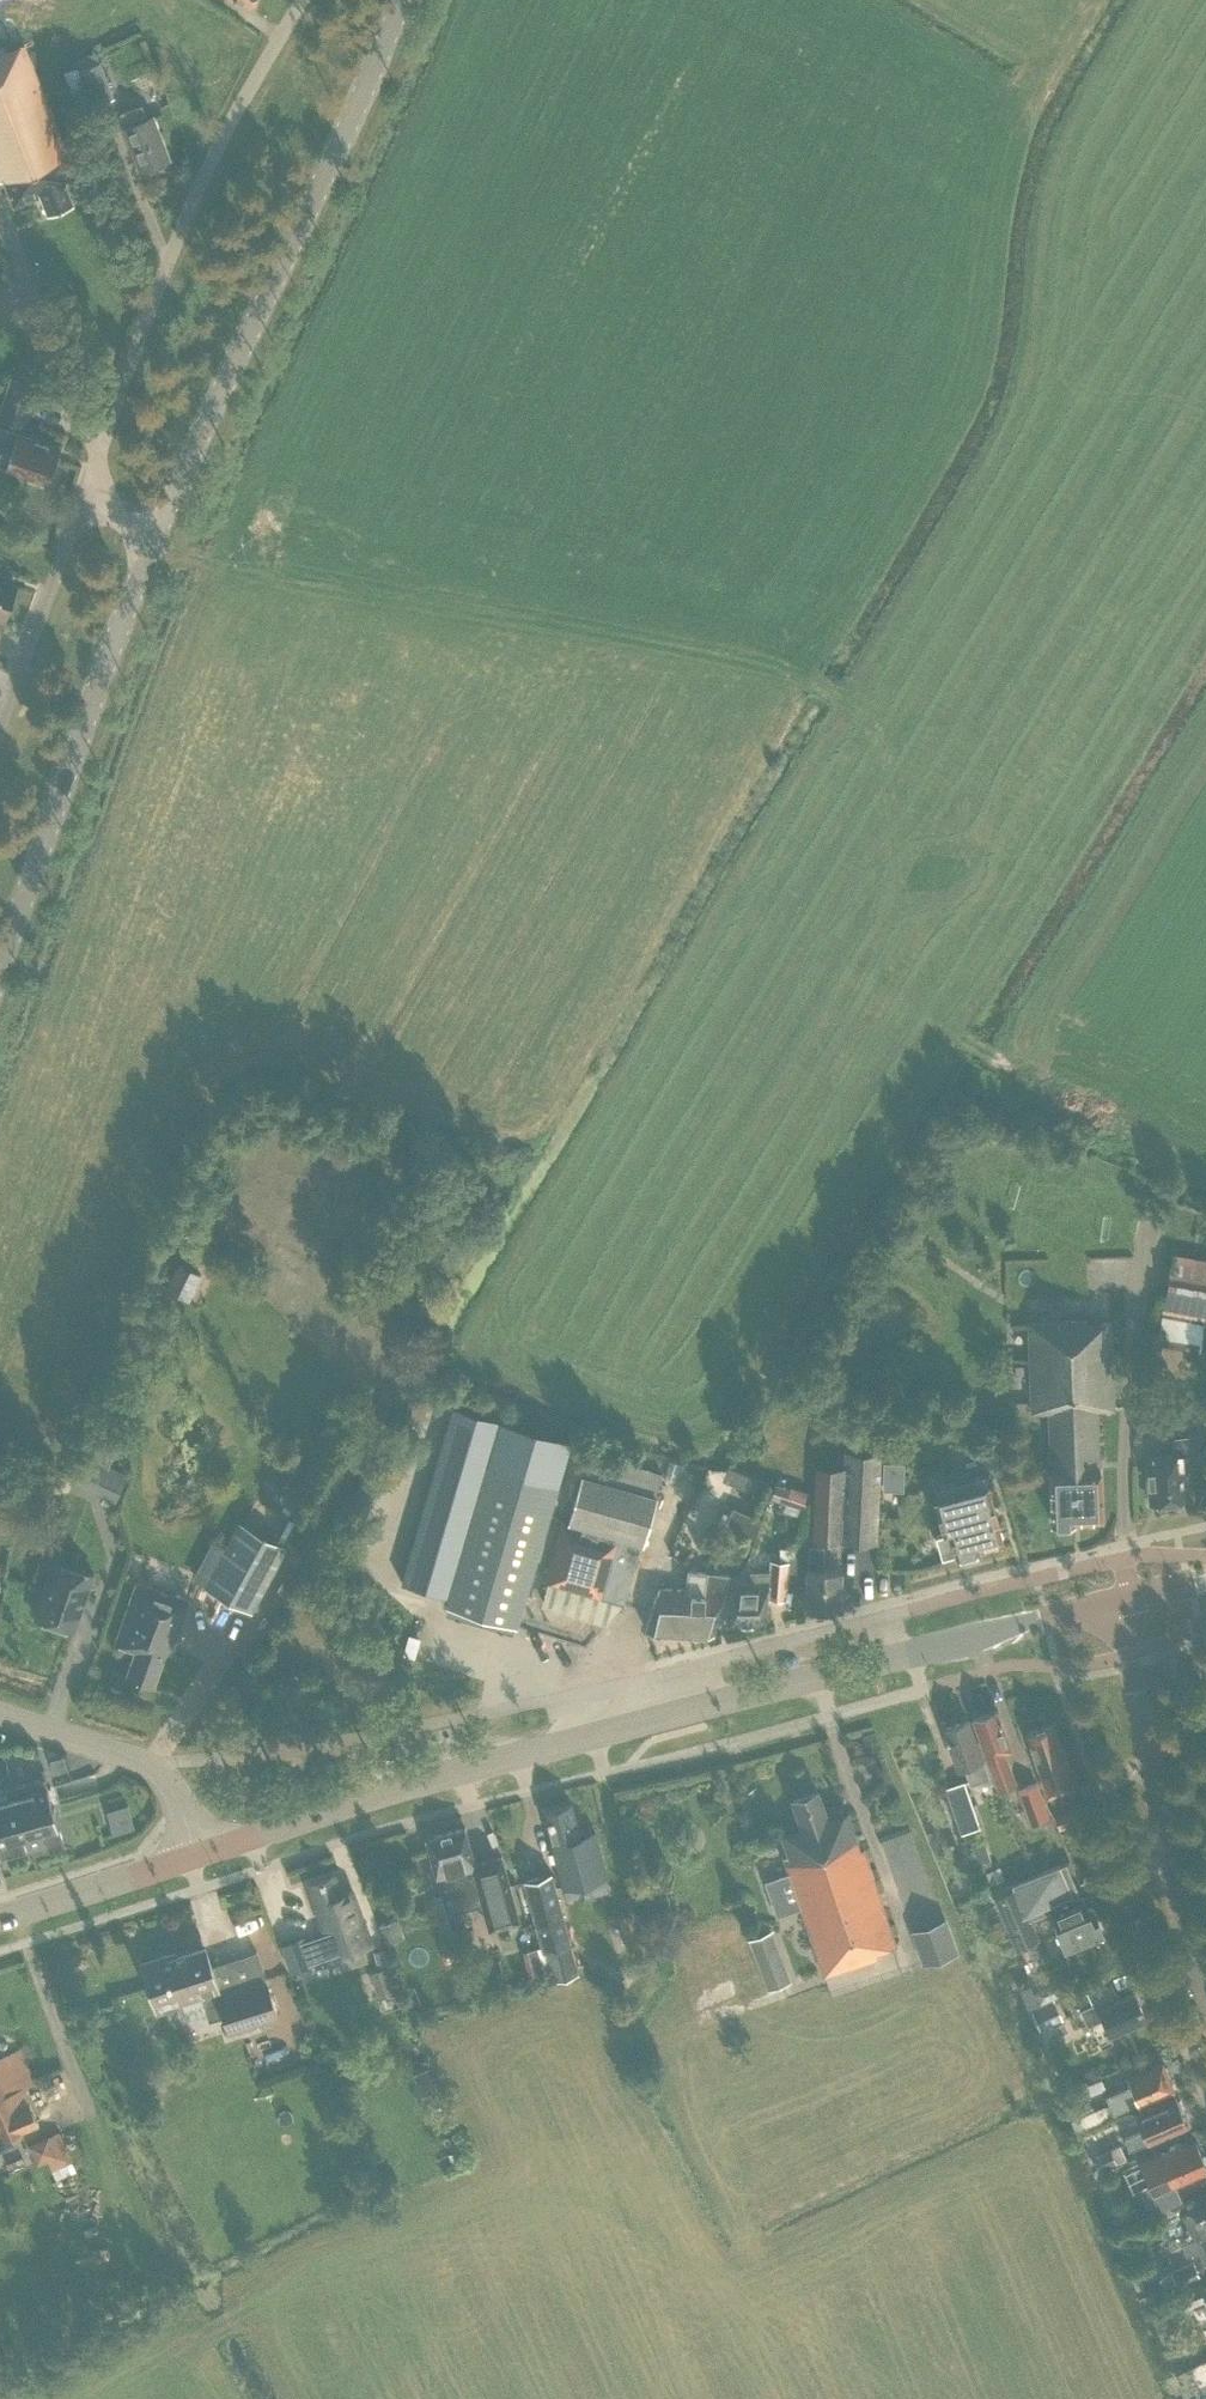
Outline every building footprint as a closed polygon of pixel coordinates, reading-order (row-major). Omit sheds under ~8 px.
[(77,178),(25,43),(8,50),(5,45),(0,47),(0,181),(5,179),(15,205),(41,194),(49,212),(74,202),(66,182),(77,178)] [(96,52),(79,59),(82,69),(100,62),(96,52)] [(96,104),(114,97),(100,62),(82,69),(96,104)] [(80,66),(65,71),(75,104),(91,99),(80,66)] [(142,169),(169,159),(152,116),(148,117),(142,104),(120,113),(126,126),(125,126),(142,169)] [(12,376),(0,409),(0,418),(24,427),(39,385),(12,376)] [(60,446),(0,426),(0,447),(12,451),(8,464),(12,465),(10,468),(23,473),(24,470),(49,478),(50,474),(53,475),(57,463),(55,462),(60,446)] [(0,579),(0,617),(5,618),(17,584),(0,579)] [(1173,1254),(1163,1310),(1205,1318),(1205,1260),(1173,1254)] [(181,1261),(169,1287),(191,1297),(202,1271),(181,1261)] [(1205,1324),(1162,1315),(1157,1344),(1200,1352),(1205,1324)] [(1100,1469),(1098,1409),(1114,1408),(1111,1321),(1087,1322),(1087,1319),(1028,1322),(1032,1412),(1049,1411),(1051,1471),(1050,1471),(1052,1521),(1053,1520),(1058,1525),(1068,1525),(1073,1520),(1074,1520),(1074,1518),(1103,1517),(1101,1469),(1100,1469)] [(450,1417),(404,1584),(451,1597),(449,1607),(519,1626),(558,1486),(568,1450),(450,1417)] [(1200,1419),(1196,1435),(1173,1438),(1175,1454),(1147,1457),(1151,1502),(1187,1498),(1185,1473),(1188,1472),(1186,1454),(1205,1452),(1205,1421),(1200,1419)] [(562,1521),(545,1580),(624,1603),(641,1542),(643,1543),(662,1470),(589,1449),(568,1523),(562,1521)] [(877,1540),(881,1451),(845,1449),(844,1467),(817,1466),(814,1538),(841,1540),(842,1538),(877,1540)] [(903,1488),(904,1462),(885,1461),(884,1488),(903,1488)] [(127,1474),(112,1466),(101,1487),(116,1494),(127,1474)] [(763,1501),(769,1483),(732,1470),(726,1488),(763,1501)] [(978,1544),(1003,1537),(989,1486),(988,1486),(985,1474),(937,1486),(941,1499),(935,1500),(944,1532),(938,1534),(943,1554),(955,1550),(956,1552),(959,1551),(961,1556),(977,1552),(975,1546),(978,1545),(978,1544)] [(806,1509),(811,1492),(776,1483),(772,1500),(806,1509)] [(733,1507),(726,1525),(754,1537),(762,1518),(733,1507)] [(240,1519),(205,1584),(254,1611),(289,1545),(240,1519)] [(840,1605),(841,1569),(823,1569),(824,1545),(810,1545),(809,1569),(808,1569),(808,1605),(840,1605)] [(54,1559),(35,1616),(75,1629),(94,1573),(54,1559)] [(784,1572),(785,1565),(771,1564),(770,1581),(735,1582),(732,1592),(728,1622),(728,1623),(765,1621),(768,1595),(783,1596),(785,1572),(784,1572)] [(714,1632),(714,1631),(731,1575),(689,1569),(686,1589),(661,1587),(655,1599),(647,1630),(714,1632)] [(170,1653),(189,1600),(137,1582),(116,1643),(136,1650),(127,1676),(153,1686),(165,1651),(170,1653)] [(973,1718),(981,1738),(987,1756),(999,1787),(1016,1781),(1005,1750),(1012,1748),(998,1710),(973,1718)] [(987,1756),(981,1738),(977,1740),(969,1719),(944,1728),(958,1767),(965,1765),(971,1783),(989,1776),(983,1758),(987,1756)] [(1073,1784),(1064,1758),(1052,1724),(1028,1732),(1048,1793),(1049,1792),(1066,1787),(1073,1784)] [(16,1796),(31,1848),(49,1843),(50,1845),(64,1841),(46,1777),(31,1781),(34,1791),(16,1796)] [(963,1781),(946,1787),(962,1832),(979,1826),(963,1781)] [(1038,1781),(1018,1789),(1031,1825),(1051,1818),(1038,1781)] [(1072,1804),(1066,1787),(1049,1792),(1059,1826),(1084,1818),(1078,1802),(1072,1804)] [(876,1952),(896,1945),(864,1848),(860,1849),(848,1814),(828,1821),(818,1791),(794,1799),(804,1829),(782,1836),(789,1855),(784,1857),(825,1975),(877,1957),(876,1952)] [(31,1848),(16,1796),(0,1801),(0,1857),(31,1848)] [(571,1799),(544,1806),(554,1846),(552,1847),(563,1885),(607,1873),(595,1830),(580,1834),(571,1799)] [(465,1828),(427,1838),(437,1876),(446,1874),(456,1911),(496,1900),(503,1926),(519,1921),(502,1856),(475,1864),(465,1828)] [(1014,1886),(993,1894),(1016,1948),(1038,1939),(1032,1923),(1029,1916),(1050,1908),(1051,1909),(1077,1898),(1074,1892),(1078,1890),(1066,1863),(1061,1865),(1060,1863),(1012,1880),(1013,1884),(1014,1886)] [(522,1880),(547,1952),(556,1977),(580,1970),(572,1942),(573,1942),(553,1871),(522,1880)] [(335,1932),(306,1942),(313,1964),(343,1954),(348,1967),(367,1960),(363,1947),(371,1944),(358,1909),(351,1890),(341,1893),(335,1875),(310,1884),(325,1927),(332,1924),(335,1932)] [(1077,1898),(1051,1909),(1056,1921),(1055,1921),(1068,1950),(1105,1934),(1104,1933),(1107,1927),(1103,1918),(1097,1916),(1093,1906),(1087,1908),(1082,1896),(1077,1898)] [(945,1920),(913,1932),(924,1963),(956,1952),(945,1920)] [(774,1961),(784,1957),(774,1931),(750,1940),(769,1989),(783,1984),(774,1961)] [(305,1939),(281,1947),(290,1974),(314,1966),(313,1964),(306,1942),(305,1939)] [(216,1989),(230,2031),(279,2016),(258,1950),(210,1966),(204,1948),(166,1960),(164,1955),(144,1962),(158,2008),(216,1989)] [(1110,2033),(1146,2018),(1134,1991),(1100,2006),(1098,2001),(1093,2003),(1088,1991),(1068,1999),(1073,2012),(1081,2009),(1088,2025),(1104,2018),(1110,2033)] [(0,2058),(0,2134),(3,2140),(39,2124),(23,2090),(7,2055),(0,2058)] [(1163,2062),(1128,2076),(1131,2083),(1106,2094),(1114,2113),(1139,2102),(1140,2104),(1175,2090),(1169,2077),(1170,2074),(1167,2067),(1164,2065),(1163,2062)] [(1127,2136),(1125,2137),(1130,2149),(1148,2141),(1148,2142),(1182,2127),(1182,2128),(1191,2124),(1179,2095),(1176,2097),(1176,2096),(1136,2113),(1143,2129),(1127,2136)] [(48,2159),(53,2170),(73,2162),(60,2131),(29,2144),(37,2164),(48,2159)] [(1205,2170),(1205,2158),(1205,2155),(1201,2154),(1196,2141),(1161,2156),(1159,2152),(1141,2160),(1139,2161),(1142,2167),(1133,2171),(1151,2212),(1181,2199),(1174,2183),(1205,2170)] [(1105,2167),(1115,2163),(1111,2153),(1101,2157),(1105,2167)] [(1167,2249),(1181,2243),(1181,2244),(1205,2233),(1205,2204),(1184,2214),(1190,2227),(1182,2230),(1180,2224),(1176,2226),(1174,2220),(1180,2218),(1176,2207),(1153,2216),(1158,2227),(1162,2238),(1155,2241),(1159,2252),(1167,2249)] [(1186,2255),(1190,2253),(1190,2252),(1199,2248),(1205,2262),(1205,2233),(1181,2244),(1186,2255)] [(1193,2261),(1171,2270),(1172,2271),(1177,2284),(1178,2286),(1199,2277),(1193,2261)] [(1172,2271),(1161,2276),(1166,2289),(1177,2284),(1172,2271)] [(1201,2288),(1198,2281),(1163,2296),(1169,2312),(1185,2306),(1186,2307),(1205,2298),(1205,2299),(1205,2286),(1201,2288)]
